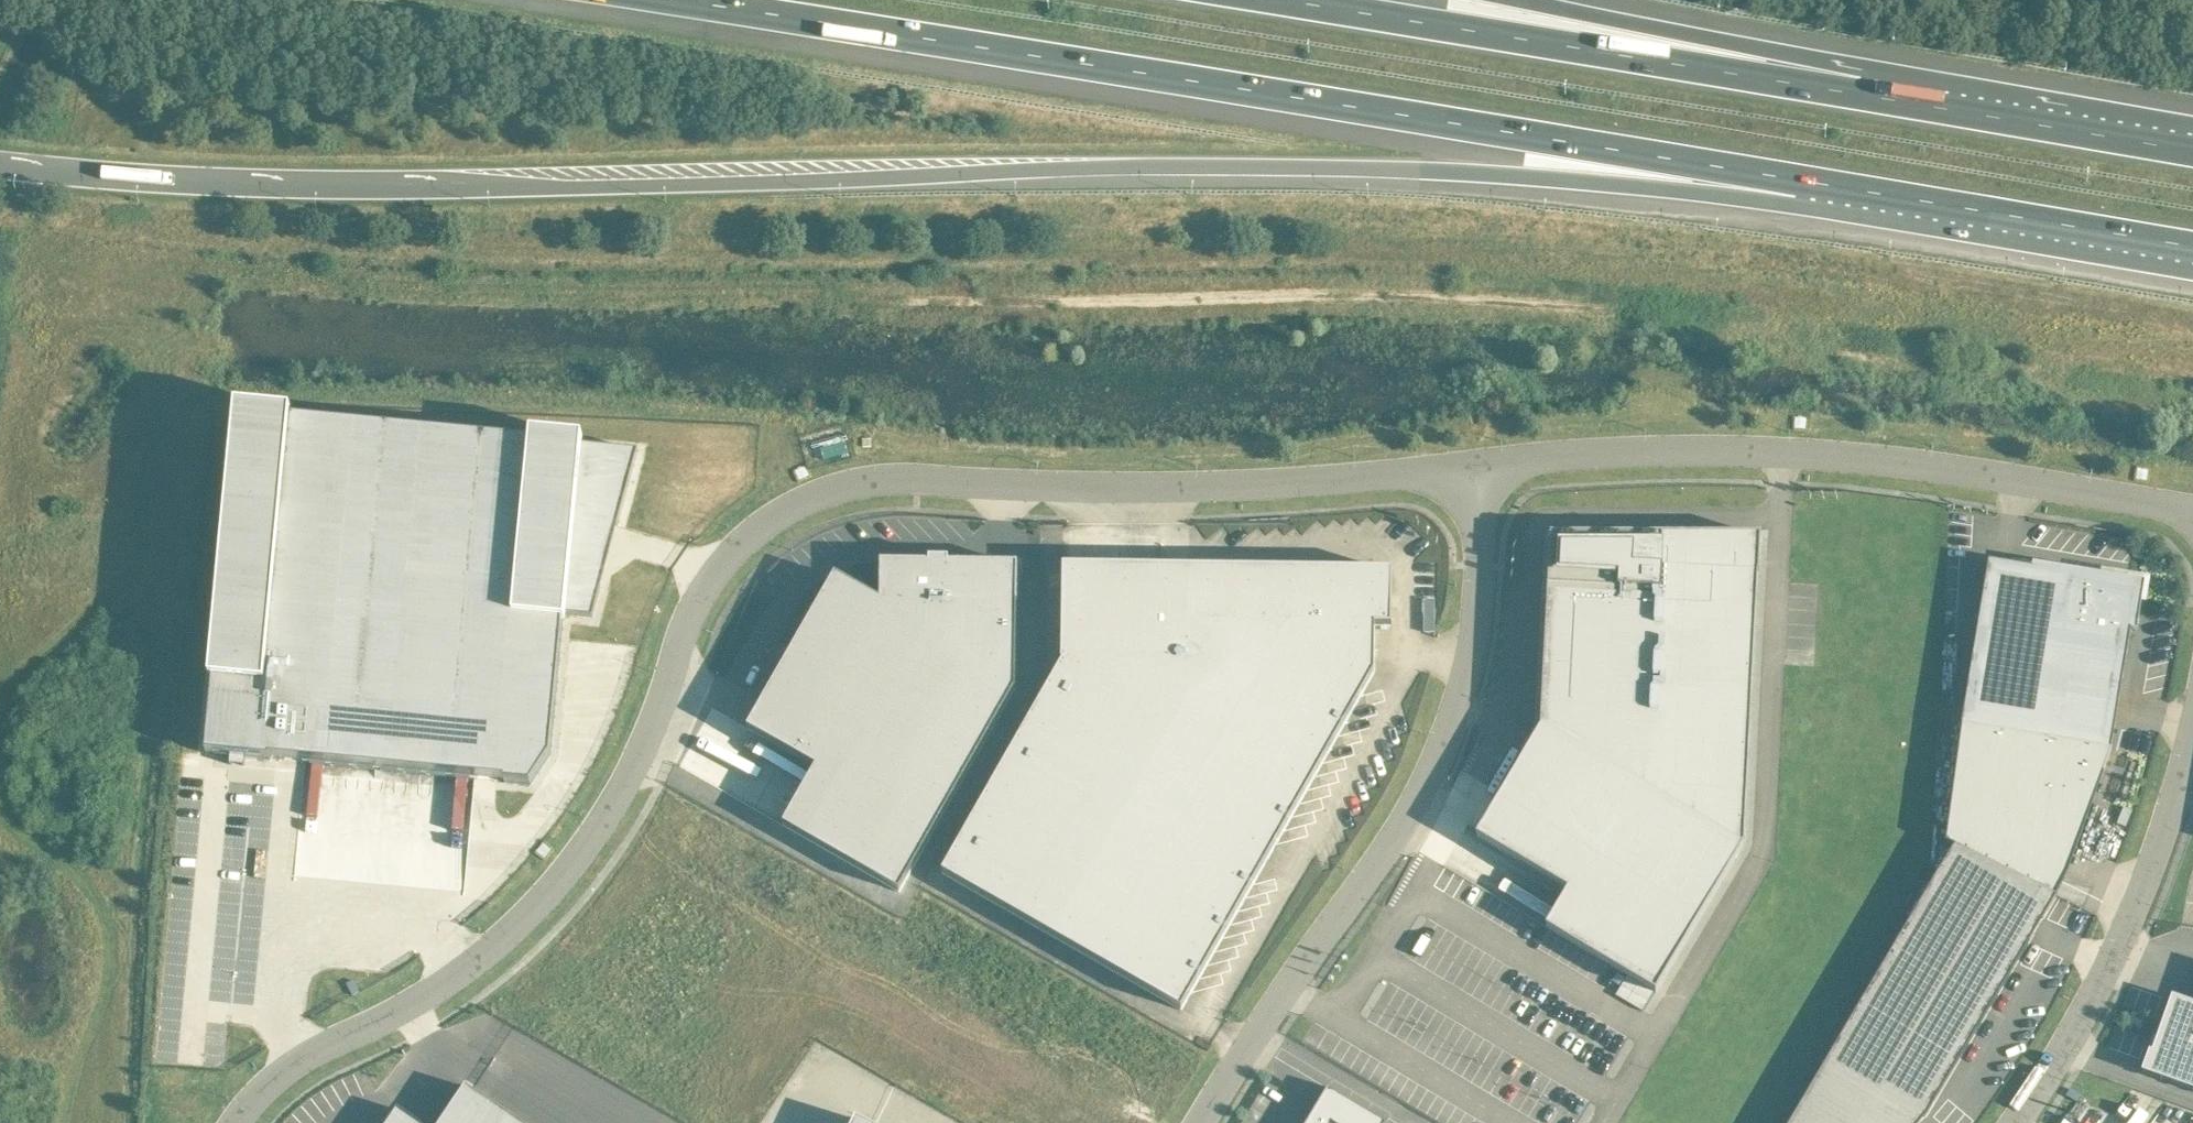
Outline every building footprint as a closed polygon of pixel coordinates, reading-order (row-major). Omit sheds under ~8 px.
[(213,680),(206,754),(271,761),(271,759),(505,781),(505,782),(531,785),(551,755),(565,615),(593,618),(638,451),(638,450),(582,445),(583,438),(531,434),(531,440),(292,417),(293,411),(237,406),(211,680),(213,680)] [(1541,727),(1542,727),(1477,836),(1568,890),(1546,927),(1656,992),(1744,844),(1760,536),(1727,536),(1727,535),(1592,535),(1592,537),(1559,537),(1559,535),(1550,535),(1550,544),(1552,544),(1551,563),(1549,563),(1541,727)] [(1789,1122),(1922,1122),(2056,897),(2068,873),(2111,750),(2111,749),(2130,630),(2136,631),(2144,582),(2033,563),(2032,568),(1988,561),(1975,643),(1961,725),(1953,783),(1945,842),(1941,866),(1789,1122)] [(573,1033),(729,1122),(743,1122),(811,1003),(830,1013),(900,892),(1016,688),(1018,565),(891,563),(891,562),(881,562),(880,599),(835,574),(747,729),(816,768),(783,825),(751,881),(682,842),(644,909),(573,1033)] [(942,873),(1182,1010),(1375,672),(1375,627),(1392,627),(1393,571),(1353,570),(1259,569),(1063,567),(1063,614),(1062,662),(942,873)] [(2174,997),(2154,1053),(2152,1052),(2144,1073),(2192,1090),(2192,1003),(2174,997)] [(466,1086),(441,1122),(521,1122),(466,1086)] [(1307,1122),(1386,1122),(1328,1089),(1329,1087),(1307,1122)] [(1303,1113),(1284,1102),(1272,1122),(1297,1122),(1303,1113)] [(388,1122),(419,1122),(398,1109),(388,1122)]
